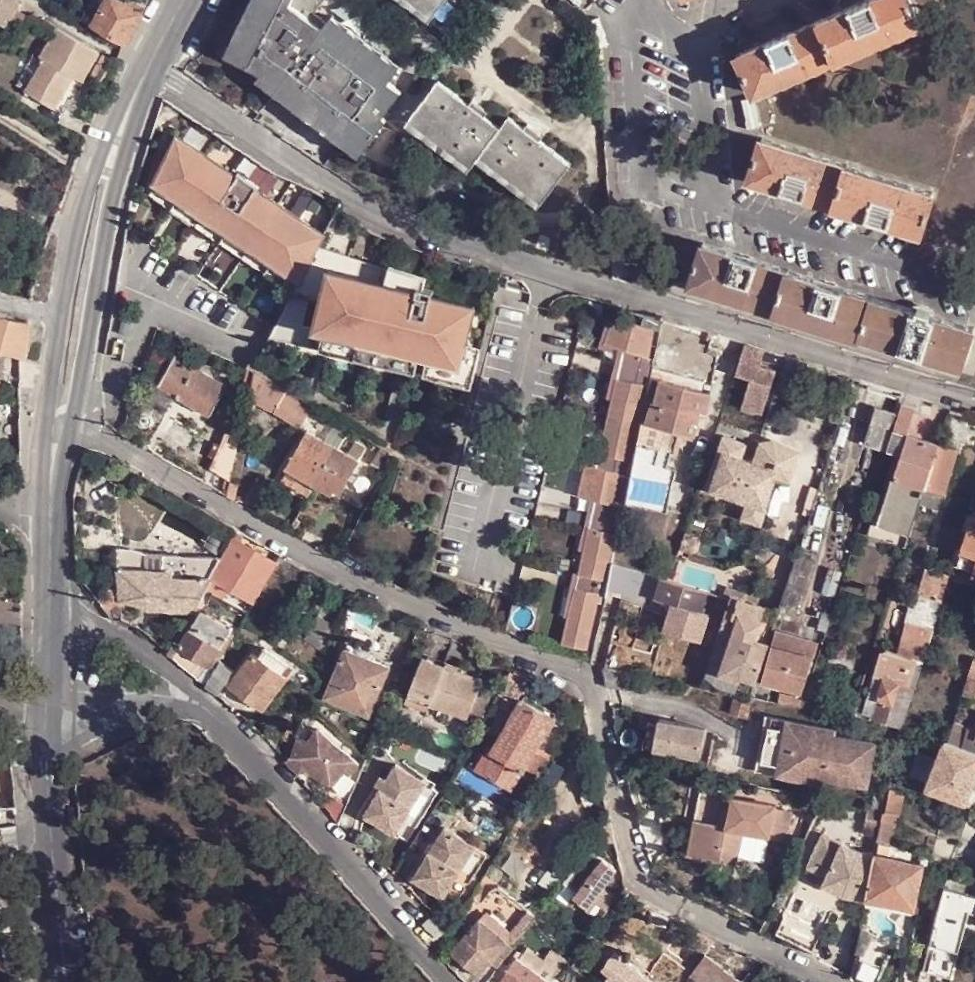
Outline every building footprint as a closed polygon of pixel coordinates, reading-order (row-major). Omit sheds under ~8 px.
[(2,21),(16,0),(0,0),(0,20),(2,21)] [(102,2),(99,0),(89,0),(82,13),(92,19),(102,2)] [(143,3),(138,0),(133,0),(131,3),(126,0),(103,0),(102,2),(92,19),(123,39),(143,3)] [(225,55),(262,74),(258,79),(361,156),(388,119),(384,116),(402,91),(390,81),(401,66),(329,13),(324,19),(315,12),(320,6),(324,0),(251,0),(225,55)] [(430,21),(433,15),(413,0),(403,0),(430,21)] [(433,15),(444,0),(413,0),(433,15)] [(821,20),(837,58),(921,22),(910,0),(868,0),(821,20)] [(821,20),(738,55),(754,93),(837,58),(821,20)] [(99,50),(54,22),(36,52),(41,55),(23,84),(55,104),(73,73),(81,79),(99,50)] [(32,49),(14,79),(23,84),(41,55),(36,52),(32,49)] [(439,79),(410,119),(472,165),(477,159),(480,155),(501,126),(486,115),(470,102),(439,79)] [(470,102),(486,115),(489,111),(473,98),(470,102)] [(526,127),(509,115),(501,126),(480,155),(542,201),(571,162),(542,140),(526,127)] [(468,169),(472,165),(410,119),(406,123),(468,169)] [(526,127),(542,140),(545,135),(529,123),(526,127)] [(299,280),(318,244),(323,235),(324,233),(305,220),(258,189),(259,187),(238,172),(236,175),(178,136),(164,162),(154,183),(155,184),(289,274),(299,280)] [(847,165),(761,138),(748,178),(835,205),(847,165)] [(539,205),(542,201),(480,155),(477,159),(539,205)] [(148,179),(154,183),(164,162),(151,162),(148,179)] [(933,192),(847,165),(835,205),(921,231),(933,192)] [(155,184),(150,192),(284,281),(289,274),(155,184)] [(862,334),(863,332),(963,363),(974,327),(974,326),(930,312),(931,308),(917,304),(915,308),(703,241),(690,281),(862,334)] [(423,286),(425,280),(389,269),(318,244),(299,280),(275,326),(401,359),(404,350),(408,350),(423,286)] [(389,265),(389,269),(425,280),(426,276),(389,265)] [(475,306),(432,294),(433,289),(423,286),(408,350),(420,353),(428,355),(460,363),(463,351),(475,306)] [(25,353),(29,317),(0,310),(0,345),(25,353)] [(650,358),(656,329),(615,316),(606,345),(625,351),(598,466),(587,465),(577,496),(594,500),(565,644),(590,649),(601,596),(606,596),(617,544),(625,503),(651,377),(655,359),(650,358)] [(408,350),(404,350),(401,359),(275,326),(271,334),(415,371),(417,364),(420,353),(408,350)] [(765,351),(745,344),(736,373),(751,377),(742,405),(763,411),(776,369),(760,364),(765,351)] [(460,363),(428,355),(426,366),(424,373),(471,385),(479,355),(463,351),(460,363)] [(417,364),(426,366),(428,355),(420,353),(417,364)] [(209,415),(227,386),(175,355),(159,384),(209,415)] [(255,367),(248,395),(273,409),(286,387),(255,367)] [(625,503),(656,511),(668,452),(672,453),(679,455),(685,430),(649,421),(654,401),(657,401),(663,380),(651,377),(625,503)] [(712,392),(663,380),(657,401),(654,401),(649,421),(685,430),(696,433),(702,413),(706,414),(712,392)] [(316,400),(288,385),(286,387),(273,409),(302,424),(316,400)] [(256,400),(248,395),(240,435),(249,437),(256,400)] [(939,443),(908,433),(916,408),(901,403),(887,448),(897,452),(933,462),(939,443)] [(885,448),(895,412),(875,406),(864,442),(885,448)] [(286,464),(315,481),(335,446),(306,429),(286,464)] [(226,431),(211,468),(231,478),(240,435),(226,431)] [(958,449),(939,443),(933,462),(925,487),(943,493),(958,449)] [(315,481),(332,491),(335,487),(340,490),(358,460),(335,446),(315,481)] [(668,452),(656,511),(668,513),(677,470),(668,468),(672,453),(668,452)] [(893,456),(868,532),(906,544),(920,500),(925,487),(933,462),(897,452),(895,457),(893,456)] [(712,465),(706,487),(751,503),(760,481),(712,465)] [(811,512),(820,484),(808,481),(801,501),(800,500),(795,501),(792,506),(793,511),(797,514),(802,514),(805,510),(811,512)] [(925,487),(920,500),(939,506),(943,493),(925,487)] [(656,511),(625,503),(617,544),(648,551),(656,511)] [(962,549),(974,554),(974,511),(962,549)] [(238,589),(256,599),(278,562),(235,536),(224,556),(213,576),(220,579),(238,589)] [(119,578),(147,578),(148,547),(117,546),(119,578)] [(974,565),(974,554),(962,549),(957,563),(974,569),(974,565)] [(213,576),(224,556),(161,553),(160,569),(175,570),(175,577),(211,579),(213,576)] [(807,575),(811,561),(798,556),(794,571),(807,575)] [(940,603),(949,574),(925,567),(915,597),(918,597),(914,610),(918,612),(914,623),(920,624),(928,600),(940,603)] [(153,569),(153,578),(163,578),(163,577),(175,577),(175,570),(160,569),(153,569)] [(802,588),(807,575),(794,571),(789,584),(802,588)] [(161,608),(194,610),(197,605),(211,579),(175,577),(163,577),(163,578),(162,596),(161,608)] [(149,594),(150,579),(147,578),(119,578),(120,591),(149,594)] [(162,596),(163,578),(153,578),(150,579),(149,594),(162,596)] [(238,589),(220,579),(217,585),(235,594),(238,589)] [(661,579),(656,599),(674,604),(703,612),(708,592),(661,579)] [(162,596),(149,594),(148,608),(161,608),(162,596)] [(730,599),(720,595),(715,614),(724,617),(730,599)] [(698,627),(703,612),(674,604),(656,599),(653,609),(671,615),(669,619),(698,627)] [(906,653),(922,658),(940,603),(928,600),(920,624),(914,623),(906,653)] [(728,609),(722,628),(728,630),(734,611),(728,609)] [(832,613),(823,611),(824,609),(819,609),(817,615),(822,616),(819,626),(827,629),(832,613)] [(757,679),(768,643),(755,639),(761,620),(734,611),(728,630),(737,632),(724,671),(743,677),(744,674),(757,679)] [(191,629),(179,647),(173,656),(199,678),(208,664),(209,665),(220,645),(228,632),(230,629),(199,613),(197,617),(198,618),(191,629)] [(318,644),(331,621),(319,614),(306,637),(318,644)] [(228,632),(220,645),(226,650),(233,637),(228,632)] [(771,644),(811,655),(815,644),(775,632),(771,644)] [(389,664),(392,658),(353,642),(348,640),(346,646),(389,664)] [(771,644),(761,680),(784,687),(785,681),(803,685),(808,671),(811,655),(771,644)] [(199,678),(206,684),(222,657),(226,650),(220,645),(209,665),(208,664),(199,678)] [(265,646),(259,654),(283,672),(290,662),(265,646)] [(369,713),(389,664),(346,646),(324,695),(369,713)] [(829,659),(850,666),(853,657),(832,649),(829,659)] [(912,688),(922,658),(906,653),(891,649),(882,677),(912,688)] [(263,706),(286,676),(283,672),(259,654),(255,651),(231,683),(263,706)] [(708,670),(711,660),(690,654),(688,658),(687,664),(708,670)] [(410,691),(433,700),(447,665),(424,656),(410,691)] [(236,671),(222,657),(206,684),(217,693),(236,671)] [(433,700),(410,691),(409,695),(432,704),(468,717),(469,715),(482,681),(483,679),(459,670),(447,665),(433,700)] [(636,692),(640,673),(603,667),(607,686),(636,692)] [(519,705),(524,697),(533,680),(509,670),(499,687),(497,691),(519,705)] [(871,716),(901,725),(904,715),(912,688),(882,677),(871,716)] [(968,678),(963,692),(974,695),(974,693),(974,680),(968,678)] [(499,687),(482,681),(469,715),(482,720),(497,691),(499,687)] [(767,690),(754,687),(751,696),(758,698),(765,699),(767,690)] [(779,692),(767,690),(765,699),(778,702),(779,692)] [(802,707),(805,698),(779,692),(778,702),(802,707)] [(974,695),(963,692),(959,705),(974,709),(974,695)] [(432,704),(409,695),(406,703),(428,711),(432,704)] [(725,710),(741,714),(745,698),(729,695),(725,710)] [(555,715),(524,697),(519,705),(489,755),(521,773),(526,766),(537,745),(555,715)] [(788,716),(767,712),(756,768),(777,772),(788,716)] [(720,727),(677,713),(668,742),(710,756),(720,727)] [(916,718),(904,715),(901,725),(900,726),(912,731),(916,718)] [(837,725),(788,716),(777,772),(826,783),(827,777),(836,731),(837,725)] [(319,725),(306,741),(315,749),(337,767),(339,769),(351,753),(319,725)] [(827,777),(869,786),(878,738),(836,731),(827,777)] [(306,741),(297,734),(292,746),(286,759),(297,772),(304,764),(294,756),(306,741)] [(286,759),(292,746),(283,741),(278,749),(286,759)] [(294,756),(304,764),(315,749),(306,741),(294,756)] [(974,776),(974,751),(962,747),(947,742),(946,741),(945,742),(942,752),(940,752),(927,789),(966,802),(974,776)] [(537,745),(526,766),(540,775),(552,755),(537,745)] [(326,782),(337,767),(315,749),(304,764),(326,782)] [(480,770),(512,789),(521,773),(489,755),(480,770)] [(397,832),(429,781),(399,763),(389,779),(384,787),(367,813),(397,832)] [(389,779),(384,776),(379,784),(384,787),(389,779)] [(432,777),(429,781),(397,832),(410,840),(445,785),(432,777)] [(888,789),(875,787),(871,808),(884,811),(888,789)] [(878,839),(891,844),(902,791),(889,787),(888,789),(884,811),(880,831),(878,839)] [(779,804),(697,788),(684,851),(733,861),(739,832),(789,841),(795,810),(779,807),(779,804)] [(880,831),(884,811),(871,808),(870,808),(865,829),(880,831)] [(475,848),(446,830),(416,877),(445,895),(475,848)] [(867,898),(875,854),(859,850),(825,833),(809,865),(828,875),(849,885),(845,893),(867,898)] [(918,862),(891,857),(893,845),(891,844),(878,839),(875,854),(867,898),(892,903),(892,897),(911,900),(918,862)] [(606,884),(621,867),(594,847),(568,879),(580,889),(576,894),(590,905),(588,907),(603,919),(620,896),(606,884)] [(488,856),(475,848),(445,895),(458,903),(488,856)] [(845,893),(849,885),(828,875),(825,883),(845,893)] [(453,951),(478,974),(486,966),(493,972),(502,960),(514,945),(536,915),(505,892),(498,889),(492,889),(487,891),(483,896),(471,910),(480,918),(453,951)] [(945,889),(925,973),(954,980),(970,913),(974,914),(974,908),(974,896),(945,889)] [(823,932),(786,914),(777,933),(813,951),(823,932)] [(563,969),(550,958),(546,963),(528,948),(519,958),(551,981),(552,981),(563,969)] [(861,981),(879,981),(887,963),(861,952),(853,978),(861,981)] [(742,981),(706,954),(690,976),(698,981),(741,981),(742,981)] [(519,958),(518,957),(510,967),(501,979),(504,981),(551,981),(519,958)] [(501,979),(510,967),(502,960),(493,972),(501,979)] [(631,972),(623,981),(644,981),(631,972)]
